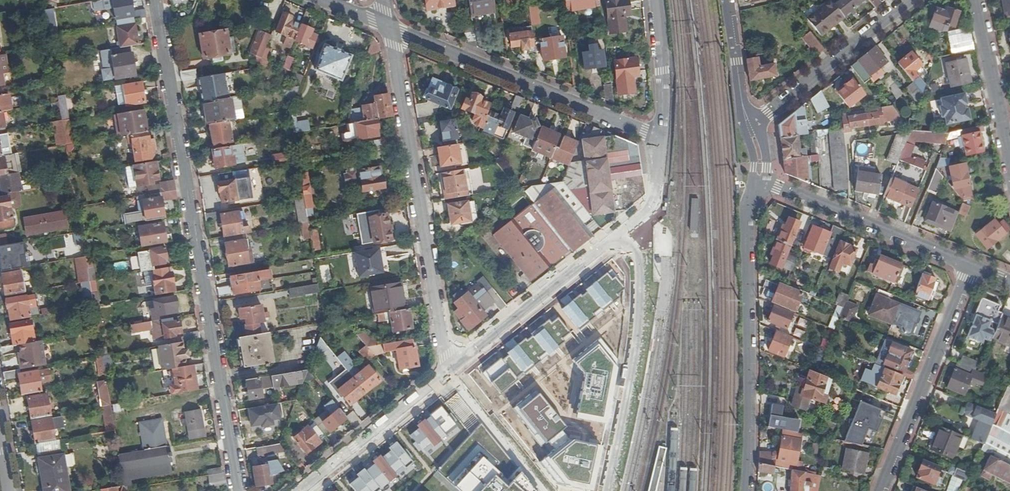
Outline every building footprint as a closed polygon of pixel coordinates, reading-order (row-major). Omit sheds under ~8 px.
[(106,4),(111,4),(111,5),(114,4),(116,19),(117,19),(118,22),(135,20),(146,18),(144,6),(143,0),(105,0),(106,4)] [(428,11),(453,6),(452,0),(426,0),(428,11)] [(471,16),(494,13),(492,0),(468,0),(470,12),(471,16)] [(600,0),(577,0),(565,2),(566,11),(601,6),(600,0)] [(607,1),(611,34),(622,33),(621,17),(631,15),(629,0),(614,0),(607,1)] [(845,17),(831,0),(829,0),(807,18),(821,36),(845,17)] [(846,18),(867,0),(866,0),(831,0),(845,17),(846,18)] [(1004,12),(1007,11),(1008,15),(1009,17),(1009,0),(1002,0),(1004,12)] [(540,24),(537,6),(529,8),(531,22),(532,25),(540,24)] [(177,10),(179,20),(193,17),(197,7),(177,10)] [(52,8),(43,10),(48,35),(57,33),(52,8)] [(946,13),(936,10),(929,27),(946,33),(949,26),(953,28),(958,13),(947,9),(946,13)] [(284,46),(292,49),(294,41),(301,25),(292,21),(293,18),(292,17),(293,15),(286,12),(286,15),(285,14),(277,32),(288,37),(284,46)] [(121,47),(131,46),(139,44),(136,24),(135,24),(135,20),(118,22),(118,26),(117,27),(121,47)] [(528,54),(535,53),(532,25),(531,22),(530,23),(529,21),(519,22),(520,27),(509,29),(511,48),(521,46),(522,51),(528,50),(528,54)] [(301,25),(294,41),(312,49),(317,37),(311,34),(313,30),(301,25)] [(467,44),(477,48),(473,27),(465,29),(467,44)] [(953,55),(974,50),(969,28),(948,33),(953,55)] [(230,54),(228,39),(226,31),(201,35),(205,59),(230,54)] [(251,54),(258,57),(262,59),(272,35),(260,31),(251,54)] [(817,56),(824,50),(810,32),(803,38),(817,56)] [(554,34),(550,35),(551,39),(541,40),(544,61),(565,58),(562,37),(554,38),(554,34)] [(335,48),(325,44),(321,54),(321,55),(315,70),(341,81),(352,55),(342,51),(343,50),(335,47),(335,48)] [(596,45),(589,46),(590,52),(583,54),(586,70),(605,68),(603,51),(597,51),(596,45)] [(121,47),(101,51),(104,70),(102,70),(104,80),(116,78),(116,79),(136,75),(131,46),(121,47)] [(45,63),(52,61),(52,59),(51,55),(50,47),(42,48),(45,63)] [(870,52),(859,61),(870,75),(887,62),(875,47),(870,52)] [(912,53),(898,64),(913,82),(923,94),(926,86),(918,77),(919,76),(915,71),(922,66),(912,53)] [(258,57),(259,67),(271,66),(271,62),(262,59),(258,57)] [(637,58),(615,62),(619,95),(630,93),(628,77),(639,76),(637,58)] [(747,60),(750,80),(776,76),(774,64),(758,66),(756,58),(747,60)] [(948,63),(954,87),(971,84),(966,60),(948,63)] [(859,61),(851,67),(866,82),(871,79),(870,79),(872,77),(870,75),(859,61)] [(181,72),(183,81),(197,78),(196,70),(181,72)] [(200,78),(204,103),(229,99),(225,74),(200,78)] [(427,103),(416,105),(418,118),(435,115),(439,104),(451,108),(458,90),(447,86),(448,85),(433,79),(429,89),(426,98),(428,99),(427,103)] [(846,87),(838,94),(849,107),(864,95),(852,80),(845,85),(846,87)] [(142,81),(123,85),(126,105),(145,102),(142,81)] [(906,88),(920,105),(923,94),(913,82),(906,88)] [(837,92),(838,94),(846,87),(845,85),(837,92)] [(282,90),(293,102),(300,87),(282,90)] [(607,101),(614,104),(612,87),(605,88),(607,101)] [(821,91),(811,99),(826,129),(830,129),(844,128),(842,115),(834,116),(821,91)] [(378,119),(392,116),(389,94),(375,96),(376,104),(363,106),(363,107),(351,109),(349,123),(378,119)] [(490,112),(492,108),(489,106),(490,104),(481,100),(481,98),(473,94),(470,101),(466,99),(462,108),(476,114),(473,121),(474,124),(484,128),(490,112)] [(965,94),(941,98),(943,106),(941,107),(943,117),(945,117),(947,124),(971,120),(969,110),(966,110),(965,105),(968,105),(965,94)] [(3,111),(12,110),(9,95),(0,96),(0,112),(3,111)] [(64,95),(58,96),(59,98),(59,102),(61,111),(67,110),(64,95)] [(524,99),(517,96),(512,107),(519,110),(524,99)] [(204,103),(207,125),(210,124),(229,121),(235,120),(231,98),(229,99),(204,103)] [(54,116),(61,115),(61,111),(59,102),(55,103),(52,103),(54,116)] [(779,125),(781,138),(798,136),(808,135),(804,105),(779,125)] [(855,117),(848,118),(850,129),(884,123),(884,119),(900,116),(892,106),(854,113),(855,117)] [(484,128),(482,132),(486,133),(486,132),(503,139),(514,113),(505,109),(501,117),(490,112),(484,128)] [(115,115),(118,136),(131,134),(148,132),(144,111),(115,115)] [(291,117),(294,133),(310,130),(308,119),(297,121),(296,116),(291,117)] [(541,128),(541,126),(538,125),(536,120),(534,119),(532,121),(521,116),(514,132),(523,136),(520,143),(532,148),(541,128)] [(249,125),(248,118),(237,120),(238,127),(249,125)] [(349,123),(347,124),(349,131),(345,132),(343,134),(344,140),(347,142),(380,136),(379,128),(378,119),(349,123)] [(62,120),(54,122),(58,147),(67,145),(62,120)] [(66,120),(62,120),(67,145),(71,144),(71,140),(72,140),(69,120),(66,120)] [(458,144),(455,120),(440,123),(444,141),(445,146),(458,144)] [(229,121),(210,124),(214,145),(232,142),(229,121)] [(601,130),(594,127),(590,135),(598,139),(601,130)] [(979,127),(951,133),(947,141),(960,138),(963,148),(967,147),(968,155),(984,151),(979,127)] [(532,148),(532,150),(552,158),(556,148),(560,136),(541,128),(532,148)] [(849,174),(846,153),(844,128),(830,129),(832,154),(835,184),(849,183),(849,174)] [(148,132),(131,134),(136,162),(152,159),(153,156),(152,151),(156,150),(154,140),(153,140),(152,131),(148,132)] [(951,133),(912,131),(911,134),(908,141),(947,143),(947,141),(951,133)] [(908,141),(911,134),(898,136),(887,161),(898,165),(900,160),(907,144),(908,141)] [(382,146),(397,143),(396,136),(381,138),(382,146)] [(614,136),(598,139),(589,140),(584,147),(586,161),(587,164),(583,165),(585,177),(588,176),(590,190),(572,192),(585,207),(589,212),(594,212),(594,215),(625,210),(645,195),(638,145),(624,140),(614,136)] [(798,136),(781,138),(783,151),(784,160),(801,158),(798,136)] [(556,148),(552,158),(570,166),(571,163),(579,144),(564,137),(559,150),(556,148)] [(256,142),(244,144),(245,151),(257,149),(256,142)] [(383,160),(399,157),(397,143),(382,146),(380,146),(383,160)] [(445,146),(438,147),(440,156),(442,156),(444,165),(460,162),(458,144),(445,146)] [(907,144),(900,160),(927,171),(928,169),(924,167),(926,163),(914,158),(913,161),(909,159),(915,147),(907,144)] [(231,147),(213,150),(217,170),(236,167),(234,156),(232,156),(231,147)] [(275,164),(298,160),(297,152),(273,156),(275,164)] [(8,174),(18,172),(15,154),(5,155),(5,157),(0,158),(0,174),(7,173),(8,174)] [(801,158),(784,160),(785,168),(786,174),(808,183),(806,157),(801,158)] [(868,159),(856,157),(855,166),(859,170),(856,191),(869,193),(869,197),(876,199),(878,194),(881,176),(874,174),(875,171),(867,169),(868,159)] [(940,159),(936,168),(949,166),(948,157),(940,159)] [(571,163),(570,166),(564,181),(564,182),(572,192),(590,190),(588,176),(585,177),(583,165),(587,164),(586,161),(571,163)] [(156,162),(134,166),(138,186),(146,185),(146,181),(158,179),(158,178),(160,176),(160,172),(158,171),(157,171),(156,162)] [(953,186),(952,187),(961,198),(972,196),(964,163),(949,167),(953,186)] [(64,165),(67,184),(73,183),(72,176),(70,164),(64,165)] [(301,180),(300,174),(299,164),(292,166),(295,181),(301,180)] [(380,167),(359,171),(363,192),(384,188),(382,177),(381,177),(380,167)] [(936,168),(928,189),(937,193),(944,177),(936,168)] [(467,196),(463,170),(444,173),(445,180),(444,181),(447,199),(467,196)] [(236,171),(220,173),(222,182),(218,182),(219,192),(220,192),(222,202),(236,200),(237,205),(255,202),(250,177),(237,179),(236,171)] [(304,198),(306,208),(313,207),(307,172),(300,174),(301,180),(304,198)] [(0,176),(3,195),(17,192),(21,191),(18,173),(0,176)] [(892,179),(885,197),(912,208),(919,189),(892,179)] [(146,187),(147,195),(176,190),(174,181),(160,183),(160,184),(146,187)] [(542,185),(530,186),(524,192),(534,203),(554,188),(576,214),(585,207),(572,192),(564,182),(542,185)] [(990,195),(1005,192),(1003,186),(989,189),(990,195)] [(554,188),(534,203),(571,249),(573,252),(583,244),(594,236),(576,214),(554,188)] [(126,224),(142,221),(162,218),(165,217),(161,199),(164,198),(164,200),(177,199),(176,190),(147,195),(142,196),(145,212),(125,215),(126,224)] [(3,195),(4,198),(0,198),(0,227),(14,225),(12,207),(20,206),(22,203),(21,194),(17,192),(3,195)] [(305,223),(308,222),(306,208),(304,198),(296,200),(298,210),(300,211),(302,210),(305,223)] [(474,200),(448,205),(449,214),(452,213),(454,223),(460,222),(460,225),(472,223),(477,217),(474,200)] [(534,203),(498,231),(494,235),(531,282),(535,278),(571,249),(534,203)] [(926,221),(952,232),(959,213),(933,203),(926,221)] [(963,203),(959,213),(966,216),(970,206),(963,203)] [(386,215),(385,209),(356,214),(357,220),(386,215)] [(25,218),(28,234),(68,227),(65,211),(25,218)] [(205,214),(206,222),(222,218),(224,236),(250,231),(249,226),(246,226),(244,211),(221,215),(220,212),(205,214)] [(388,215),(386,215),(357,220),(361,244),(392,239),(388,215)] [(145,239),(146,246),(169,242),(173,241),(171,233),(166,234),(162,218),(142,221),(143,226),(141,227),(140,228),(141,239),(145,239)] [(777,240),(790,246),(800,223),(789,219),(786,227),(783,226),(777,240)] [(977,235),(988,249),(1006,234),(995,220),(977,235)] [(310,231),(310,230),(308,222),(305,223),(302,223),(303,232),(310,231)] [(831,258),(843,230),(833,226),(830,234),(810,225),(800,247),(804,249),(803,250),(804,253),(808,255),(811,253),(811,252),(821,256),(822,255),(831,258)] [(310,231),(313,251),(321,249),(317,229),(310,230),(310,231)] [(81,254),(85,254),(81,232),(75,233),(78,251),(81,251),(81,254)] [(247,233),(224,237),(229,266),(253,262),(251,248),(249,248),(247,233)] [(9,244),(7,234),(0,235),(0,246),(9,244)] [(173,241),(169,242),(171,249),(185,247),(184,240),(173,241)] [(771,263),(790,272),(797,255),(788,252),(790,246),(777,240),(771,254),(774,255),(771,263)] [(851,248),(840,243),(829,268),(838,272),(842,263),(849,266),(856,250),(851,248)] [(2,270),(21,267),(17,250),(20,250),(20,246),(0,250),(0,260),(2,270)] [(142,272),(154,270),(167,268),(165,259),(167,259),(165,247),(151,250),(151,251),(139,253),(142,272)] [(379,248),(353,253),(358,278),(384,273),(379,248)] [(85,256),(90,281),(95,280),(91,255),(85,256)] [(80,257),(84,282),(90,281),(85,256),(80,257)] [(892,295),(898,297),(909,268),(881,257),(877,267),(872,265),(868,272),(893,282),(888,293),(892,295)] [(153,276),(156,295),(175,292),(172,273),(168,273),(167,268),(154,270),(155,276),(153,276)] [(231,276),(232,285),(259,281),(271,279),(269,269),(231,276)] [(2,275),(6,295),(32,291),(31,283),(24,284),(22,271),(2,275)] [(565,307),(562,309),(579,330),(619,298),(617,295),(625,289),(610,271),(586,290),(588,292),(582,297),(581,295),(572,301),(568,295),(561,301),(565,307)] [(936,280),(922,274),(913,295),(927,301),(936,280)] [(493,302),(500,311),(507,306),(483,277),(477,282),(478,284),(455,303),(460,309),(456,312),(462,320),(468,328),(468,327),(470,329),(485,316),(482,311),(493,302)] [(785,284),(793,287),(795,281),(788,278),(785,284)] [(90,281),(84,282),(88,304),(93,303),(90,281)] [(259,281),(232,285),(234,295),(260,291),(259,281)] [(772,301),(795,311),(802,294),(779,285),(768,281),(762,296),(773,300),(772,301)] [(372,288),(376,315),(405,310),(401,283),(372,288)] [(319,284),(289,289),(290,297),(320,292),(320,291),(319,284)] [(218,288),(219,294),(231,292),(230,286),(218,288)] [(892,295),(888,293),(878,290),(868,315),(896,326),(902,314),(897,311),(899,305),(889,301),(892,295)] [(846,301),(848,296),(841,293),(836,305),(843,308),(846,301)] [(9,308),(11,320),(41,315),(39,306),(36,306),(35,303),(37,303),(36,294),(7,299),(8,308),(9,308)] [(176,297),(153,300),(155,309),(151,309),(153,317),(177,312),(176,307),(177,306),(176,297)] [(1001,317),(1002,314),(997,312),(999,306),(981,299),(972,322),(973,323),(967,338),(982,344),(984,339),(991,342),(992,339),(1001,317)] [(842,311),(854,316),(857,306),(846,301),(843,308),(842,311)] [(790,319),(793,313),(774,305),(768,321),(786,328),(789,322),(791,323),(792,319),(790,319)] [(92,331),(98,331),(94,310),(94,306),(88,307),(92,331)] [(245,325),(247,337),(260,334),(259,323),(264,322),(264,318),(269,318),(268,312),(263,313),(262,306),(239,309),(240,319),(245,318),(246,325),(245,325)] [(94,310),(98,331),(104,329),(100,309),(94,310)] [(376,315),(373,315),(373,318),(379,318),(379,322),(391,320),(393,331),(412,328),(409,309),(405,310),(376,315)] [(851,322),(854,316),(842,311),(839,317),(851,322)] [(501,359),(484,373),(500,394),(564,342),(562,339),(569,333),(556,315),(531,334),(533,336),(527,341),(526,339),(518,345),(515,342),(508,347),(511,351),(508,353),(510,355),(503,361),(501,359)] [(1001,317),(992,339),(1009,346),(1009,321),(1001,317)] [(173,318),(130,325),(132,333),(152,330),(154,340),(167,338),(167,340),(174,338),(174,336),(174,334),(182,333),(180,321),(174,321),(173,318)] [(10,324),(14,345),(19,344),(35,341),(31,320),(10,324)] [(784,356),(791,337),(776,331),(769,350),(784,356)] [(184,337),(185,341),(201,338),(199,332),(186,334),(184,337)] [(247,337),(239,338),(244,367),(274,362),(269,332),(260,334),(247,337)] [(366,334),(358,335),(366,346),(367,347),(380,345),(378,338),(370,339),(366,334)] [(320,337),(317,345),(333,365),(339,361),(337,358),(320,337)] [(618,360),(600,338),(573,361),(585,375),(576,418),(607,424),(618,360)] [(419,366),(414,339),(383,344),(385,353),(397,351),(400,369),(419,366)] [(20,357),(21,369),(47,364),(43,340),(35,341),(19,344),(21,352),(22,357),(20,357)] [(162,370),(173,368),(187,366),(185,358),(189,357),(188,349),(184,350),(183,341),(158,345),(162,370)] [(912,380),(915,373),(905,369),(912,351),(892,343),(882,367),(903,376),(912,380)] [(368,360),(374,355),(367,347),(366,346),(360,351),(368,360)] [(339,361),(365,393),(380,381),(369,366),(361,373),(345,352),(337,358),(339,361)] [(100,375),(105,374),(102,355),(96,356),(100,375)] [(960,364),(976,370),(979,363),(963,357),(960,364)] [(339,361),(333,365),(348,383),(338,391),(350,405),(365,393),(339,361)] [(987,375),(979,372),(976,370),(960,364),(957,363),(947,388),(964,395),(969,384),(974,387),(976,382),(983,384),(987,375)] [(895,394),(903,376),(882,367),(875,364),(872,371),(866,369),(861,380),(895,394)] [(170,387),(171,394),(194,390),(191,375),(194,374),(195,374),(196,372),(195,365),(193,365),(187,366),(173,368),(174,378),(172,378),(172,379),(173,386),(171,387),(170,387)] [(19,374),(22,394),(41,391),(40,383),(52,381),(53,378),(52,371),(50,368),(19,374)] [(4,372),(5,379),(17,377),(16,370),(4,372)] [(273,388),(303,382),(308,370),(271,376),(273,388)] [(832,379),(817,373),(810,370),(803,390),(797,388),(792,406),(805,410),(808,398),(825,403),(832,379)] [(259,378),(246,380),(249,399),(263,397),(259,378)] [(103,406),(111,405),(106,380),(99,381),(103,406)] [(1009,384),(998,409),(1009,415),(1009,381),(1009,384)] [(536,390),(512,409),(542,446),(548,442),(555,450),(569,439),(562,430),(566,427),(536,390)] [(28,397),(32,418),(51,415),(47,394),(28,397)] [(318,427),(326,436),(347,418),(346,417),(332,399),(326,405),(333,414),(318,427)] [(881,407),(855,400),(844,440),(860,445),(865,427),(875,430),(881,407)] [(238,410),(240,418),(255,415),(256,416),(265,414),(266,415),(286,411),(285,406),(287,405),(287,402),(238,410)] [(996,414),(968,403),(964,411),(966,415),(978,420),(970,439),(983,445),(988,434),(996,414)] [(774,404),(769,427),(783,430),(798,433),(801,421),(782,417),(784,406),(774,404)] [(107,431),(115,430),(111,405),(103,406),(102,406),(107,431)] [(326,411),(314,421),(318,427),(333,414),(326,405),(325,405),(325,406),(324,407),(326,411)] [(426,421),(441,440),(457,426),(441,407),(430,415),(431,417),(426,421)] [(201,409),(186,412),(190,439),(205,436),(201,409)] [(998,409),(996,414),(988,434),(1009,445),(1009,415),(998,409)] [(347,418),(355,428),(362,422),(353,411),(346,417),(347,418)] [(32,421),(36,443),(55,440),(53,428),(63,426),(62,416),(32,421)] [(119,454),(124,485),(127,489),(133,488),(131,479),(172,472),(170,462),(174,461),(171,445),(167,446),(163,419),(141,422),(145,449),(119,454)] [(410,435),(424,453),(433,446),(434,446),(441,440),(426,421),(425,420),(417,426),(419,428),(410,435)] [(533,488),(481,423),(438,470),(461,490),(536,490),(533,488)] [(313,432),(308,426),(295,438),(307,453),(321,442),(317,437),(320,434),(316,429),(313,432)] [(952,457),(961,435),(940,427),(931,449),(952,457)] [(798,433),(783,430),(778,460),(797,463),(801,433),(798,433)] [(884,450),(890,436),(875,430),(868,447),(884,450)] [(988,434),(983,445),(981,451),(990,455),(1009,465),(1009,445),(988,434)] [(55,440),(36,443),(38,455),(63,450),(61,439),(55,440)] [(540,462),(556,484),(591,490),(592,490),(602,447),(569,439),(555,450),(540,462)] [(380,459),(394,477),(413,462),(397,442),(389,448),(391,451),(380,459)] [(280,443),(265,446),(266,454),(286,451),(280,443)] [(659,446),(648,490),(657,490),(667,449),(659,446)] [(865,467),(868,454),(868,453),(848,449),(843,471),(863,475),(865,467)] [(64,454),(39,458),(45,490),(70,490),(64,454)] [(990,455),(982,470),(983,470),(980,476),(988,480),(991,475),(992,476),(993,473),(998,475),(997,478),(1009,485),(1009,465),(990,455)] [(774,458),(759,456),(759,463),(772,466),(774,458)] [(364,472),(379,490),(387,483),(388,483),(395,477),(394,477),(380,459),(378,457),(371,463),(373,465),(364,472)] [(939,468),(922,461),(919,470),(917,477),(932,483),(935,476),(942,479),(944,471),(938,469),(939,468)] [(772,466),(759,463),(758,472),(773,475),(774,471),(781,473),(784,472),(785,469),(772,466)] [(802,464),(801,472),(815,475),(816,467),(802,464)] [(269,465),(254,467),(257,486),(273,484),(269,465)] [(968,482),(971,474),(956,468),(953,475),(968,482)] [(353,490),(377,490),(379,490),(364,472),(362,470),(355,476),(357,478),(348,485),(353,490)] [(804,490),(807,490),(807,487),(810,487),(811,478),(816,479),(817,475),(815,475),(801,472),(792,470),(790,490),(804,490)] [(211,490),(226,488),(224,472),(210,475),(208,475),(211,490)] [(819,476),(817,475),(816,479),(811,478),(810,487),(807,487),(807,490),(804,490),(816,490),(819,476)]
